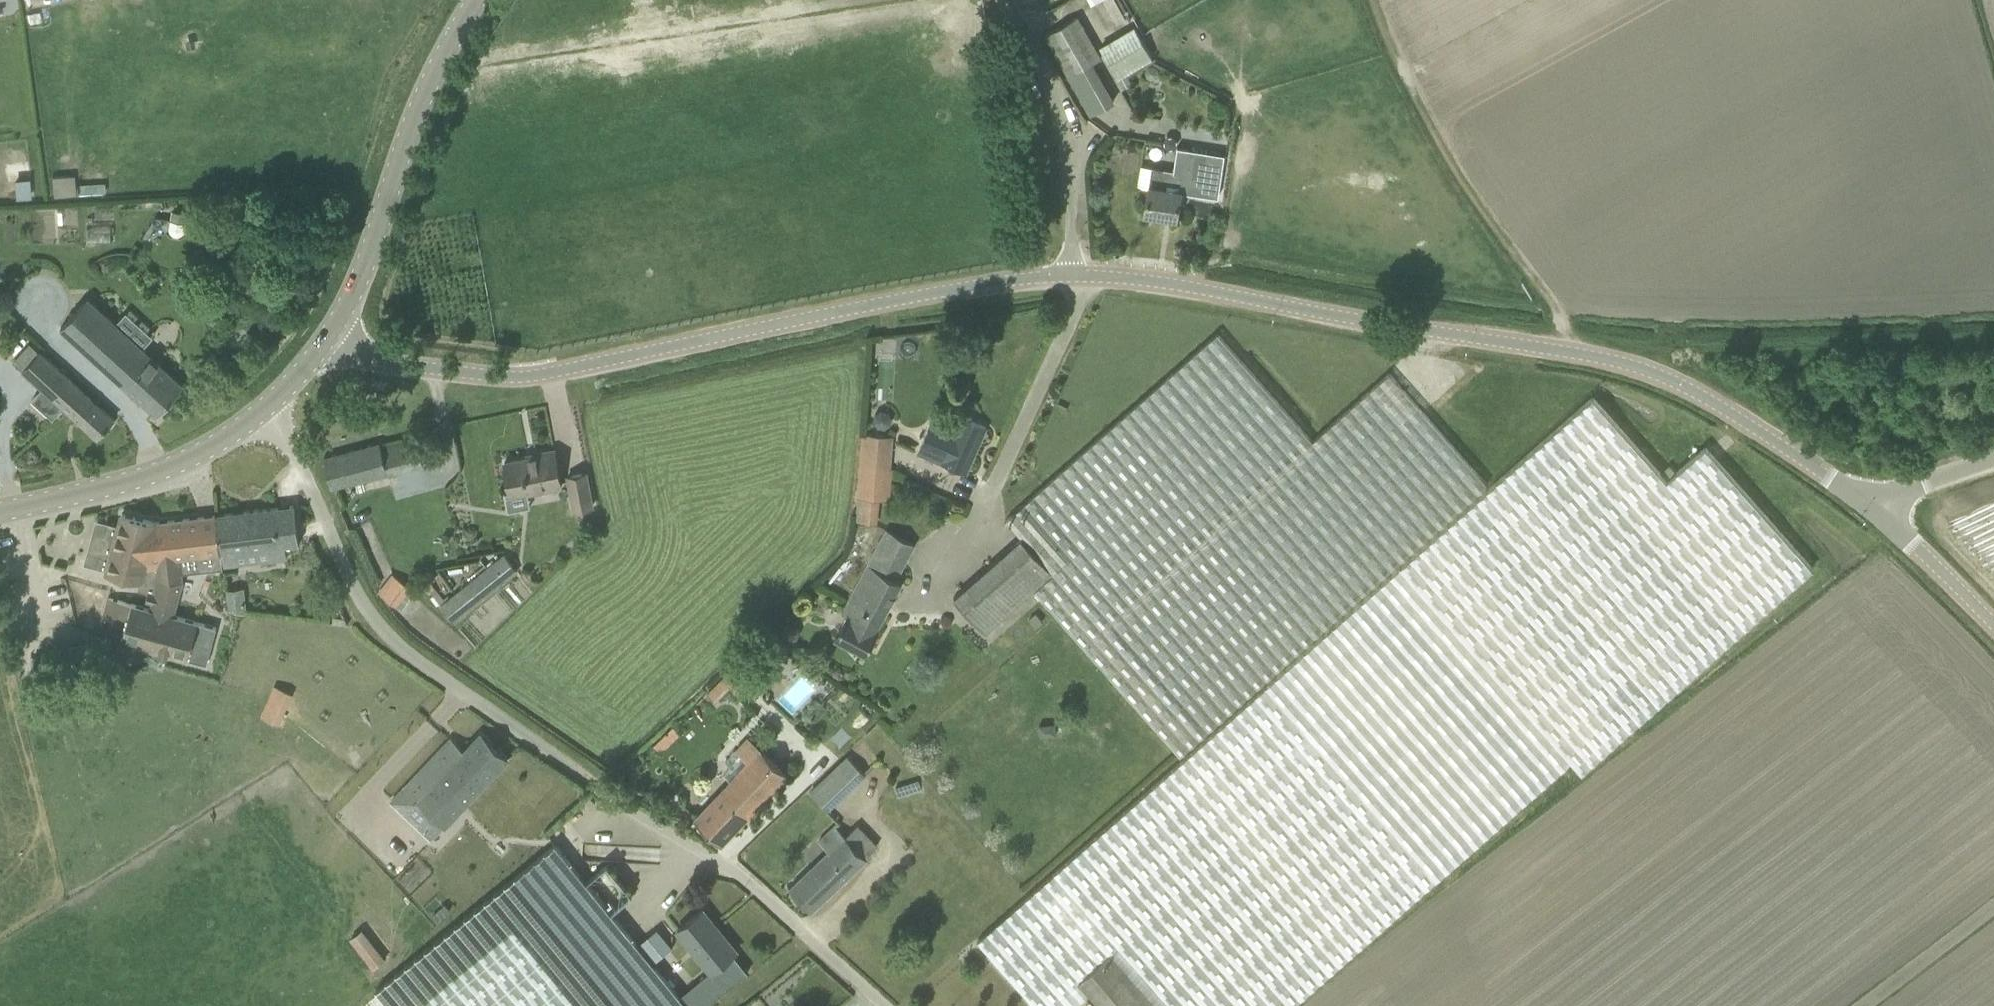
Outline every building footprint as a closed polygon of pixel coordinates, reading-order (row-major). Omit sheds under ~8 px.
[(1101,83),(1090,63),(1098,58),(1075,19),(1074,17),(1042,36),(1067,77),(1078,96),(1101,83)] [(1098,48),(1115,77),(1150,56),(1132,27),(1098,48)] [(1125,73),(1116,78),(1122,89),(1132,83),(1125,73)] [(1174,170),(1151,167),(1145,212),(1177,216),(1181,190),(1220,196),(1226,153),(1177,146),(1174,170)] [(157,414),(183,383),(88,297),(61,327),(157,414)] [(1217,332),(1043,486),(1006,519),(1022,537),(1053,573),(1035,590),(1180,755),(1488,484),(1389,373),(1313,440),(1217,332)] [(98,437),(114,418),(40,350),(23,369),(43,387),(32,399),(53,419),(64,407),(98,437)] [(1582,771),(1813,567),(1706,446),(1667,480),(1593,396),(1401,567),(1571,759),(1582,771)] [(932,418),(917,451),(941,461),(967,472),(986,427),(961,415),(955,429),(932,418)] [(891,468),(894,436),(862,433),(859,465),(891,468)] [(324,457),(331,487),(389,473),(380,442),(324,457)] [(562,486),(555,449),(536,453),(536,456),(505,462),(511,493),(527,490),(528,492),(562,486)] [(856,497),(857,497),(880,499),(891,500),(893,468),(891,468),(859,465),(856,497)] [(586,472),(584,473),(568,476),(575,509),(593,506),(586,472)] [(880,499),(857,497),(855,522),(878,524),(880,499)] [(216,514),(223,566),(238,564),(236,550),(269,546),(271,560),(287,558),(286,544),(302,542),(297,504),(216,514)] [(184,581),(183,571),(223,567),(223,566),(216,514),(157,521),(123,513),(106,572),(140,580),(138,588),(149,591),(146,599),(153,600),(151,608),(109,596),(99,633),(122,639),(188,658),(208,664),(218,628),(198,623),(198,621),(175,615),(184,581)] [(836,637),(865,653),(878,630),(876,629),(902,581),(896,578),(915,543),(887,529),(843,612),(848,615),(836,637)] [(954,597),(986,633),(1035,590),(1053,573),(1022,537),(954,597)] [(505,555),(442,605),(455,621),(517,570),(505,555)] [(1571,759),(1401,567),(1266,685),(1436,878),(1571,759)] [(396,606),(410,586),(394,574),(379,593),(396,606)] [(714,700),(729,685),(738,695),(751,682),(733,664),(705,692),(714,700)] [(1079,980),(1119,945),(1172,1005),(1292,1005),(1436,878),(1266,685),(1053,874),(978,940),(1035,1005),(1050,1005),(1079,980)] [(432,838),(508,757),(482,733),(463,752),(450,739),(392,801),(432,838)] [(738,773),(695,819),(721,844),(788,773),(762,748),(753,741),(729,765),(738,773)] [(811,792),(828,810),(865,773),(849,756),(811,792)] [(846,835),(835,825),(819,840),(829,850),(790,888),(812,911),(867,858),(866,857),(877,846),(857,824),(846,835)] [(655,965),(671,952),(654,930),(638,943),(611,911),(633,894),(607,863),(586,880),(556,843),(376,990),(389,1005),(689,1005),(655,965)] [(711,971),(737,951),(703,909),(677,930),(711,971)] [(362,928),(350,938),(374,968),(386,959),(362,928)] [(1102,1005),(1172,1005),(1119,945),(1079,980),(1102,1005)]
